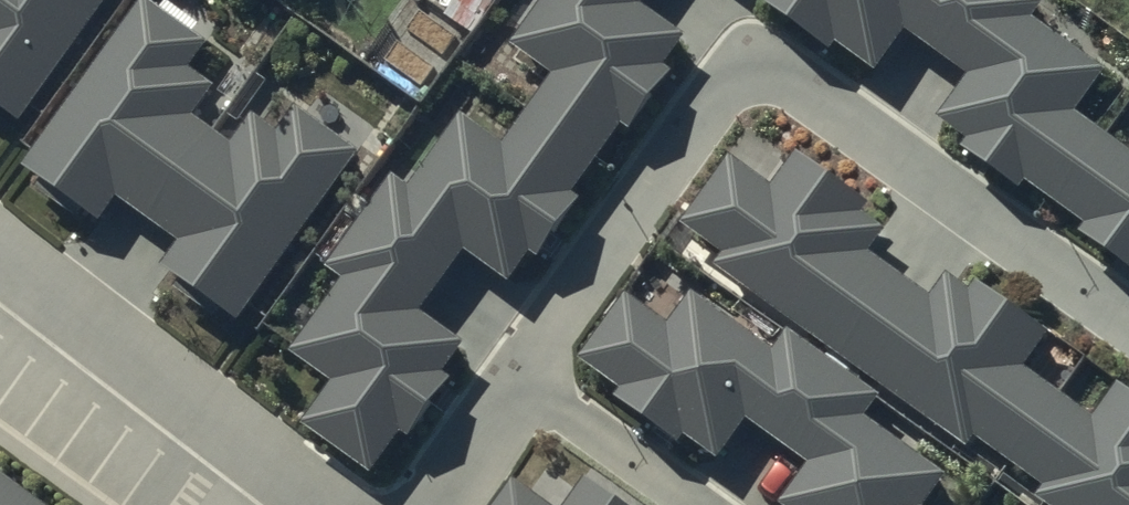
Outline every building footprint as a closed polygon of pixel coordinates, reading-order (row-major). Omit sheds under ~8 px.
[(15,139),(117,0),(0,0),(0,128),(15,139)] [(395,190),(328,282),(344,294),(292,366),(333,395),(303,436),(374,487),(401,450),(411,457),(454,397),(445,391),(466,361),(422,329),(468,265),(511,296),(530,269),(540,276),(583,215),(576,210),(625,141),(634,147),(676,90),(668,85),(687,58),(639,23),(655,0),(557,0),(513,61),(555,91),(507,157),(468,128),(413,203),(395,190)] [(1018,206),(1026,195),(1089,241),(1081,253),(1128,288),(1128,162),(1079,126),(1108,86),(1034,33),(1043,21),(1014,0),(769,0),(758,15),(833,70),(840,60),(877,87),(907,44),(971,90),(941,133),(968,152),(959,164),(1018,206)] [(148,14),(25,183),(100,237),(117,213),(181,260),(165,282),(238,335),(357,171),(298,127),(281,151),(259,135),(238,163),(195,132),(215,105),(189,87),(207,61),(193,51),(205,35),(173,12),(163,25),(148,14)] [(799,171),(776,203),(736,174),(686,242),(725,270),(723,272),(716,282),(966,464),(976,451),(1049,504),(1048,504),(1128,504),(1128,404),(1117,395),(1094,428),(1028,380),(1049,352),(979,300),(972,309),(954,295),(938,318),(870,268),(885,247),(860,229),(867,220),(799,171)] [(747,435),(810,480),(792,504),(939,504),(946,495),(865,439),(882,414),(789,350),(776,367),(696,312),(674,344),(628,313),(583,377),(625,407),(619,416),(683,461),(689,452),(720,473),(747,435)] [(0,489),(0,504),(22,504),(0,489)] [(515,496),(509,504),(529,504),(515,496)]
